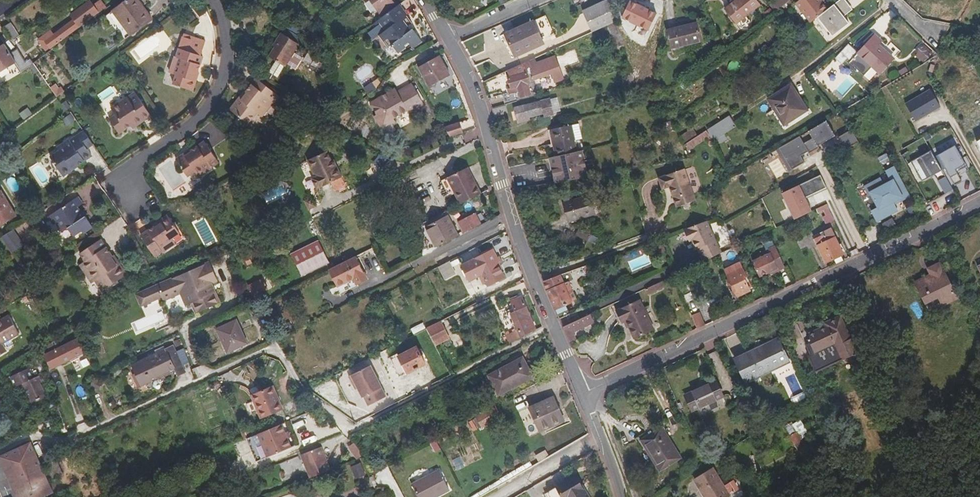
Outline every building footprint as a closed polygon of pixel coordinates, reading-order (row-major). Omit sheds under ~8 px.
[(131,35),(152,19),(138,0),(128,0),(113,11),(131,35)] [(397,7),(392,0),(369,0),(382,18),(397,7)] [(611,11),(606,0),(582,11),(592,32),(615,22),(611,11)] [(614,0),(606,0),(611,11),(617,8),(614,0)] [(756,0),(736,0),(725,9),(737,24),(760,5),(756,0)] [(773,3),(778,10),(790,0),(777,0),(773,3)] [(824,0),(800,0),(795,3),(811,23),(817,17),(828,9),(822,2),(824,1),(824,0)] [(817,17),(832,36),(849,22),(844,16),(842,14),(851,6),(845,0),(839,0),(828,9),(817,17)] [(53,46),(98,12),(99,13),(105,9),(100,1),(94,6),(90,1),(72,15),(75,19),(53,35),(51,33),(47,36),(49,39),(48,39),(53,46)] [(658,14),(630,1),(622,18),(649,32),(658,14)] [(412,24),(406,16),(407,15),(400,5),(397,7),(382,18),(372,25),(375,28),(376,27),(375,26),(379,23),(386,31),(379,36),(388,48),(392,45),(399,53),(406,48),(405,46),(409,43),(413,48),(422,42),(412,30),(411,31),(408,26),(412,24)] [(842,14),(844,16),(853,8),(851,6),(842,14)] [(69,14),(51,28),(55,33),(72,19),(69,14)] [(545,16),(505,34),(515,57),(555,39),(545,16)] [(3,28),(11,40),(18,35),(11,23),(3,28)] [(615,23),(607,27),(616,46),(624,43),(615,23)] [(697,23),(667,30),(672,49),(701,42),(697,23)] [(299,45),(281,33),(273,46),(275,47),(269,57),(285,67),(299,45)] [(187,51),(201,56),(206,41),(183,34),(182,37),(191,39),(187,51)] [(847,58),(851,61),(849,63),(864,77),(873,67),(880,74),(894,58),(879,45),(882,41),(875,35),(858,53),(847,44),(831,56),(841,65),(847,58)] [(191,39),(182,37),(176,57),(179,58),(174,75),(176,75),(173,84),(193,91),(199,73),(198,72),(204,56),(201,56),(187,51),(191,39)] [(913,55),(925,64),(934,52),(922,43),(913,55)] [(5,45),(0,47),(0,72),(15,62),(10,54),(5,45)] [(26,62),(18,49),(10,54),(15,62),(22,72),(33,64),(31,60),(26,62)] [(174,75),(179,58),(176,57),(169,55),(164,71),(174,75)] [(439,56),(418,67),(429,88),(450,76),(439,56)] [(532,70),(530,71),(533,80),(550,74),(552,80),(562,77),(556,57),(537,63),(535,58),(530,61),(532,70)] [(530,61),(523,63),(507,71),(509,77),(508,78),(512,89),(508,90),(510,96),(519,93),(521,98),(531,94),(528,84),(530,84),(527,72),(530,71),(532,70),(530,61)] [(644,85),(637,67),(632,70),(638,87),(644,85)] [(279,96),(256,78),(246,91),(248,93),(233,112),(248,124),(257,113),(258,114),(269,101),(273,104),(279,96)] [(51,87),(58,96),(65,91),(57,82),(51,87)] [(374,82),(364,86),(367,94),(377,90),(374,82)] [(423,103),(412,83),(397,92),(395,88),(369,103),(376,115),(374,117),(381,130),(396,122),(394,119),(408,111),(423,103)] [(808,110),(791,84),(767,99),(784,126),(808,110)] [(112,85),(98,94),(104,103),(118,93),(112,85)] [(233,112),(248,93),(246,91),(245,90),(230,110),(233,112)] [(510,96),(508,90),(501,93),(505,105),(506,105),(522,100),(521,98),(519,93),(510,96)] [(904,105),(914,122),(939,108),(929,91),(904,105)] [(143,122),(151,117),(135,92),(111,108),(115,115),(109,119),(119,134),(131,126),(141,119),(143,122)] [(557,97),(514,108),(518,123),(531,120),(530,118),(544,114),(545,117),(555,115),(554,113),(560,111),(557,97)] [(273,104),(269,101),(258,114),(262,117),(273,104)] [(423,103),(408,111),(410,114),(424,105),(423,103)] [(505,105),(492,109),(495,117),(508,113),(506,105),(505,105)] [(20,113),(24,120),(33,114),(29,107),(20,113)] [(72,113),(63,119),(68,126),(77,120),(72,113)] [(736,127),(729,117),(707,130),(712,142),(736,127)] [(143,122),(141,119),(131,126),(133,129),(143,122)] [(836,136),(827,121),(809,131),(813,139),(805,144),(800,136),(780,148),(792,170),(805,163),(801,156),(808,152),(809,154),(820,148),(819,146),(836,136)] [(450,137),(463,132),(457,123),(446,130),(450,137)] [(571,126),(570,124),(550,129),(556,156),(577,152),(574,141),(571,126)] [(582,139),(579,124),(571,126),(574,141),(582,139)] [(693,128),(681,136),(686,143),(698,135),(693,128)] [(851,129),(839,136),(847,149),(859,141),(851,129)] [(94,145),(84,131),(70,140),(70,139),(57,148),(59,151),(50,157),(64,177),(78,167),(92,156),(87,149),(94,145)] [(954,137),(933,148),(936,155),(958,144),(954,137)] [(191,150),(193,153),(178,162),(188,177),(195,172),(196,173),(210,165),(212,168),(219,163),(205,141),(191,150)] [(955,171),(965,165),(955,146),(938,156),(955,186),(962,182),(959,177),(955,171)] [(792,170),(780,148),(765,157),(769,165),(779,160),(787,173),(792,170)] [(193,153),(191,150),(191,149),(176,159),(178,162),(193,153)] [(577,152),(556,156),(552,157),(558,183),(592,176),(587,150),(577,152)] [(332,160),(327,151),(307,161),(315,176),(311,178),(317,189),(342,177),(334,159),(332,160)] [(922,182),(942,171),(931,151),(911,162),(922,182)] [(882,164),(891,159),(887,152),(878,157),(882,164)] [(169,189),(181,184),(172,161),(160,165),(169,189)] [(212,168),(210,165),(196,173),(199,178),(212,169),(212,168)] [(955,171),(959,177),(969,171),(965,165),(955,171)] [(473,182),(466,168),(447,178),(460,204),(481,194),(474,181),(473,182)] [(880,179),(865,188),(870,197),(873,195),(880,207),(872,211),(878,222),(898,211),(894,205),(910,197),(894,168),(886,172),(890,180),(883,184),(880,179)] [(696,201),(684,169),(658,178),(662,189),(669,187),(677,208),(696,201)] [(827,188),(821,175),(782,193),(795,220),(812,211),(806,198),(827,188)] [(943,192),(951,188),(946,177),(938,182),(943,192)] [(0,191),(0,227),(16,217),(0,191)] [(595,215),(589,195),(563,203),(569,223),(595,215)] [(309,209),(315,206),(309,196),(303,200),(309,209)] [(83,204),(78,197),(49,217),(51,220),(54,225),(56,224),(62,233),(69,229),(74,237),(82,231),(84,234),(93,228),(85,217),(78,208),(83,204)] [(826,225),(835,221),(827,205),(822,207),(817,209),(819,213),(824,211),(826,216),(823,218),(826,225)] [(448,217),(445,212),(424,222),(426,228),(448,217)] [(170,218),(168,215),(153,225),(154,227),(155,228),(170,218)] [(481,224),(476,215),(460,224),(464,233),(481,224)] [(452,225),(448,217),(426,228),(431,236),(452,225)] [(180,234),(170,218),(155,228),(154,227),(141,236),(155,257),(162,252),(160,249),(174,240),(173,239),(180,234)] [(721,254),(706,221),(684,229),(689,242),(694,240),(704,262),(721,254)] [(458,237),(452,225),(431,236),(437,248),(458,237)] [(576,236),(587,240),(590,232),(579,228),(576,236)] [(844,255),(831,228),(823,231),(824,234),(814,239),(826,263),(835,259),(837,264),(844,261),(841,256),(844,255)] [(1,238),(11,253),(23,245),(13,230),(1,238)] [(591,234),(588,240),(596,244),(599,237),(591,234)] [(106,247),(101,239),(80,254),(85,262),(83,263),(89,271),(85,273),(92,283),(95,281),(102,292),(127,275),(114,255),(112,256),(106,247)] [(176,245),(174,240),(160,249),(162,252),(163,253),(176,245)] [(290,255),(302,277),(328,264),(317,242),(290,255)] [(786,268),(776,247),(769,250),(771,254),(778,268),(770,272),(771,274),(779,271),(786,268)] [(232,260),(227,250),(220,254),(225,264),(232,260)] [(493,251),(463,267),(468,277),(481,270),(496,262),(498,261),(493,251)] [(778,268),(771,254),(753,262),(760,276),(770,272),(778,268)] [(367,280),(356,256),(328,270),(337,287),(353,279),(357,286),(367,280)] [(481,270),(468,277),(470,281),(483,275),(489,286),(504,278),(496,262),(481,270)] [(89,271),(83,263),(80,265),(85,273),(89,271)] [(209,263),(135,295),(140,307),(161,298),(162,302),(180,294),(186,307),(191,304),(195,303),(199,313),(219,304),(214,294),(210,295),(207,287),(217,282),(209,263)] [(747,277),(740,263),(725,270),(727,275),(722,277),(725,283),(730,281),(733,288),(732,290),(736,296),(738,297),(750,291),(744,279),(747,277)] [(957,298),(940,263),(928,269),(931,275),(915,282),(926,303),(939,297),(943,305),(957,298)] [(441,268),(447,280),(456,275),(450,264),(441,268)] [(591,271),(589,264),(573,270),(575,275),(585,271),(586,273),(591,271)] [(565,283),(561,275),(560,275),(547,280),(544,281),(548,291),(565,283)] [(267,289),(263,280),(249,287),(253,296),(267,289)] [(577,300),(569,282),(548,291),(558,314),(566,310),(564,306),(577,300)] [(662,289),(659,283),(647,288),(650,294),(662,289)] [(484,299),(479,290),(466,296),(471,306),(484,299)] [(506,335),(511,344),(521,338),(536,330),(522,297),(512,301),(523,327),(506,335)] [(654,330),(640,300),(616,311),(622,323),(626,321),(635,339),(654,330)] [(195,314),(199,313),(195,303),(191,304),(195,314)] [(706,325),(700,312),(692,316),(697,329),(706,325)] [(591,314),(563,327),(570,342),(575,339),(572,333),(595,322),(591,314)] [(9,315),(2,320),(0,317),(0,356),(6,352),(2,344),(20,335),(9,315)] [(851,339),(841,316),(825,324),(827,326),(807,335),(810,342),(805,344),(811,355),(809,357),(809,358),(815,372),(855,354),(860,352),(853,338),(851,339)] [(135,330),(150,324),(147,317),(133,323),(135,330)] [(217,329),(228,352),(247,344),(236,321),(217,329)] [(440,321),(427,328),(435,345),(449,338),(440,321)] [(413,333),(425,329),(423,323),(411,327),(413,333)] [(52,368),(84,352),(78,339),(46,355),(52,368)] [(789,362),(778,339),(735,359),(746,383),(789,362)] [(185,372),(173,345),(131,365),(141,387),(153,382),(152,379),(174,369),(177,376),(185,372)] [(425,364),(416,347),(391,360),(400,377),(425,364)] [(864,361),(860,352),(855,354),(860,363),(864,361)] [(532,377),(523,358),(489,376),(499,395),(532,377)] [(370,367),(351,376),(357,389),(362,398),(363,398),(368,407),(385,398),(370,367)] [(33,378),(29,368),(11,377),(16,387),(23,384),(32,404),(47,397),(41,383),(38,376),(33,378)] [(357,389),(351,376),(348,378),(355,390),(357,389)] [(723,397),(716,381),(685,396),(692,411),(723,397)] [(283,410),(273,385),(251,395),(261,419),(283,410)] [(564,421),(553,397),(530,408),(540,432),(564,421)] [(117,406),(114,400),(109,402),(112,409),(117,406)] [(481,414),(476,406),(466,411),(470,419),(476,416),(481,414)] [(481,414),(476,416),(482,428),(501,417),(495,406),(481,414)] [(281,423),(258,433),(268,456),(291,446),(281,423)] [(797,432),(792,425),(786,429),(790,436),(797,432)] [(681,458),(662,427),(640,440),(659,471),(681,458)] [(802,441),(797,432),(790,436),(795,445),(802,441)] [(237,457),(249,454),(246,440),(234,443),(237,457)] [(441,450),(436,441),(431,444),(436,453),(441,450)] [(31,442),(0,456),(0,459),(17,496),(50,496),(54,495),(31,442)] [(356,460),(363,455),(355,442),(348,446),(356,460)] [(321,447),(301,455),(310,478),(330,470),(321,447)] [(286,478),(305,472),(299,456),(281,463),(286,478)] [(62,477),(56,461),(46,465),(53,482),(62,477)] [(361,462),(350,466),(356,479),(366,474),(361,462)] [(713,468),(694,480),(698,487),(699,486),(706,496),(728,496),(730,496),(713,468)] [(439,470),(412,485),(418,496),(437,496),(449,491),(439,470)] [(575,476),(550,492),(549,495),(550,496),(588,496),(575,476)] [(74,488),(65,492),(67,496),(78,496),(74,488)]
